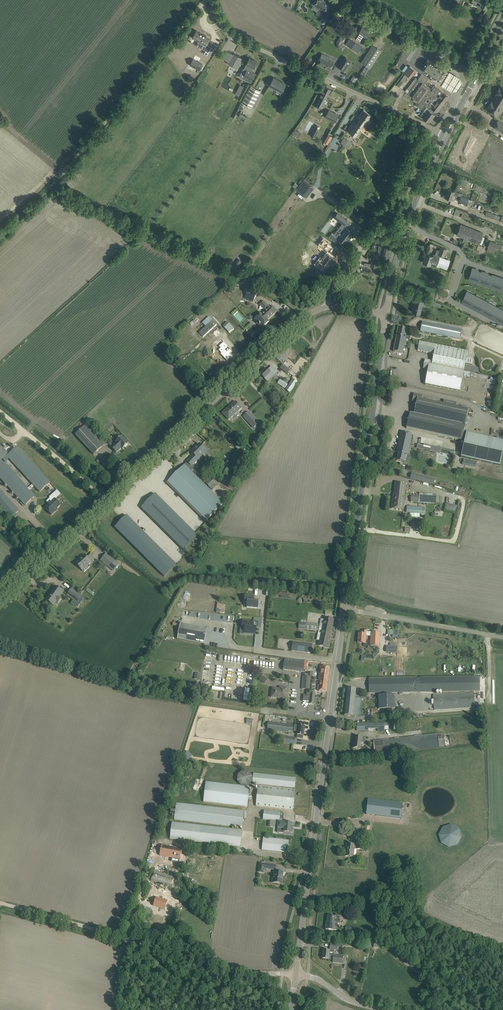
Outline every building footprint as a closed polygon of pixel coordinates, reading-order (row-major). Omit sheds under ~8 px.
[(314,4),(320,8),(317,12),(316,13),(322,18),(320,21),(324,24),(325,23),(331,14),(331,13),(327,11),(325,10),(327,6),(328,4),(325,2),(322,0),(317,0),(314,4)] [(480,5),(486,9),(490,0),(472,0),(472,1),(473,2),(473,4),(479,7),(480,5)] [(355,38),(358,40),(362,35),(366,38),(370,32),(362,27),(355,38)] [(197,31),(193,38),(206,45),(204,49),(209,51),(207,54),(209,55),(214,46),(207,43),(209,39),(205,37),(206,35),(197,31)] [(342,44),(344,39),(340,37),(335,45),(343,50),(346,46),(342,44)] [(350,38),(346,44),(359,53),(363,46),(350,38)] [(369,51),(361,62),(370,68),(381,50),(377,48),(373,53),(369,51)] [(330,57),(322,53),(317,64),(324,67),(324,66),(331,69),(334,63),(328,60),(330,57)] [(237,68),(242,58),(233,54),(228,63),(237,68)] [(345,57),(339,67),(345,72),(352,61),(345,57)] [(193,58),(189,65),(199,70),(203,64),(193,58)] [(246,71),(243,78),(251,82),(255,75),(251,73),(253,68),(254,68),(255,68),(256,66),(255,66),(257,61),(249,58),(246,64),(247,64),(244,69),(246,71)] [(427,60),(422,69),(428,73),(429,72),(434,75),(431,79),(441,85),(444,81),(444,80),(449,72),(445,69),(444,71),(439,68),(427,60)] [(404,73),(410,78),(416,70),(410,66),(404,73)] [(444,81),(441,85),(452,92),(457,91),(462,84),(460,78),(449,72),(444,80),(444,81)] [(273,77),(269,85),(282,91),(285,84),(273,77)] [(418,81),(415,85),(442,106),(449,97),(442,92),(443,92),(435,86),(432,89),(422,82),(422,83),(418,81)] [(428,108),(435,114),(442,106),(415,85),(409,94),(419,102),(424,105),(428,108)] [(260,91),(251,86),(242,102),(252,108),(260,91)] [(325,86),(323,91),(315,104),(316,105),(315,106),(320,109),(321,107),(331,89),(325,86)] [(488,108),(488,110),(497,115),(502,105),(502,103),(496,99),(494,101),(492,100),(488,108)] [(435,114),(428,108),(425,113),(423,112),(420,115),(429,122),(435,114)] [(329,110),(327,114),(325,117),(335,122),(338,115),(329,110)] [(364,123),(367,119),(368,120),(372,115),(364,110),(358,118),(359,119),(356,123),(355,122),(348,131),(356,137),(360,131),(359,130),(361,127),(363,128),(366,124),(364,123)] [(494,127),(502,133),(502,123),(498,120),(494,127)] [(305,130),(309,132),(313,123),(309,121),(305,130)] [(329,144),(333,136),(328,134),(324,142),(329,144)] [(349,148),(353,142),(344,137),(341,143),(349,148)] [(296,190),(305,197),(313,186),(304,179),(296,190)] [(448,189),(445,197),(452,199),(453,195),(457,196),(457,195),(458,193),(454,191),(448,189)] [(460,199),(459,202),(460,202),(463,203),(467,205),(467,204),(468,205),(467,207),(470,208),(471,206),(471,205),(473,200),(469,199),(461,196),(460,199)] [(495,214),(490,212),(486,211),(485,215),(502,222),(502,216),(501,217),(495,214)] [(334,233),(331,237),(339,243),(342,239),(346,242),(349,239),(350,239),(352,236),(352,235),(353,234),(351,232),(352,231),(346,227),(348,225),(346,224),(349,220),(339,213),(336,217),(344,223),(335,234),(334,233)] [(468,239),(472,229),(461,224),(456,235),(464,238),(462,242),(463,242),(466,244),(466,243),(468,239)] [(472,229),(468,239),(479,244),(483,234),(472,229)] [(487,247),(488,248),(487,251),(492,254),(494,250),(497,251),(499,245),(490,241),(487,247)] [(463,242),(461,247),(478,254),(479,251),(470,247),(471,245),(466,243),(466,244),(463,242)] [(377,256),(388,258),(390,248),(379,246),(377,256)] [(431,261),(438,264),(440,255),(444,257),(447,248),(441,246),(439,250),(437,249),(435,255),(433,255),(433,256),(426,254),(423,262),(430,265),(431,261)] [(369,263),(369,264),(364,263),(364,265),(376,268),(377,260),(372,260),(371,263),(369,263)] [(472,268),(469,276),(472,277),(471,281),(478,283),(479,280),(482,281),(484,278),(480,276),(481,272),(478,271),(475,270),(476,269),(472,268)] [(482,281),(481,285),(491,288),(495,276),(492,275),(488,274),(486,279),(484,278),(482,281)] [(495,276),(491,288),(492,286),(495,287),(494,289),(498,290),(502,279),(502,278),(495,276)] [(245,298),(253,302),(258,293),(249,289),(245,298)] [(465,294),(461,303),(470,308),(473,302),(476,303),(478,301),(475,299),(476,296),(470,292),(468,295),(465,294)] [(412,312),(417,313),(420,314),(423,300),(416,298),(412,312)] [(426,303),(434,305),(434,304),(441,307),(442,304),(435,301),(435,300),(427,298),(426,303)] [(476,303),(473,309),(478,312),(485,300),(479,298),(478,301),(476,303)] [(485,300),(478,312),(480,313),(481,312),(483,307),(486,308),(492,312),(494,313),(497,307),(486,301),(485,300)] [(261,314),(255,319),(259,324),(259,325),(262,328),(269,322),(267,320),(276,311),(273,308),(272,306),(270,308),(269,306),(269,307),(263,301),(259,305),(264,310),(266,312),(262,315),(261,314)] [(491,319),(501,324),(502,321),(502,310),(497,307),(494,313),(491,319)] [(457,339),(459,329),(420,321),(418,331),(457,339)] [(398,327),(396,338),(401,339),(400,348),(404,349),(407,329),(398,327)] [(224,340),(227,337),(219,328),(213,334),(221,342),(223,339),(224,340)] [(401,339),(396,338),(393,352),(403,353),(404,349),(400,348),(401,339)] [(464,371),(468,351),(419,342),(418,350),(434,353),(431,364),(464,371)] [(224,358),(230,365),(235,360),(233,358),(235,355),(231,351),(232,351),(229,348),(227,346),(222,350),(224,352),(222,354),(225,357),(224,358)] [(425,385),(459,391),(464,371),(429,364),(430,361),(425,360),(423,369),(428,370),(425,385)] [(283,365),(280,369),(288,375),(291,371),(283,365)] [(266,368),(260,374),(267,381),(275,375),(274,374),(276,372),(271,367),(268,370),(266,368)] [(289,393),(299,380),(293,376),(291,378),(292,379),(289,383),(288,382),(287,384),(280,379),(277,383),(286,389),(285,390),(288,392),(289,393)] [(416,403),(414,414),(410,413),(406,428),(462,441),(464,433),(469,410),(456,407),(457,403),(444,400),(443,404),(422,399),(423,396),(414,394),(412,402),(416,403)] [(235,402),(222,413),(229,420),(241,408),(235,402)] [(272,411),(277,415),(280,411),(275,407),(272,411)] [(243,417),(253,428),(258,423),(248,412),(243,417)] [(86,425),(75,435),(94,455),(105,445),(86,425)] [(259,430),(264,435),(267,432),(262,426),(259,430)] [(397,461),(402,462),(404,462),(406,454),(407,455),(412,434),(401,432),(397,453),(399,453),(397,461)] [(502,453),(502,442),(466,434),(461,458),(500,467),(502,453)] [(122,449),(128,444),(122,436),(116,442),(111,447),(116,453),(121,448),(122,449)] [(2,460),(7,455),(8,454),(0,444),(0,461),(2,460)] [(187,462),(184,464),(191,471),(194,468),(191,466),(206,451),(202,447),(199,444),(195,447),(196,448),(191,453),(195,456),(193,458),(192,457),(187,462)] [(8,454),(7,455),(33,484),(28,488),(2,460),(0,461),(0,478),(25,505),(35,496),(30,490),(35,486),(40,491),(50,482),(17,446),(8,454)] [(184,464),(166,483),(205,522),(223,503),(191,471),(184,464)] [(412,473),(410,479),(433,485),(435,479),(412,473)] [(206,483),(212,490),(218,484),(211,478),(206,483)] [(391,509),(396,509),(403,510),(406,484),(396,482),(394,493),(393,493),(391,509)] [(0,489),(0,506),(11,518),(19,511),(0,489)] [(155,494),(141,508),(184,550),(198,536),(155,494)] [(411,495),(411,502),(436,504),(436,497),(419,496),(411,495)] [(49,504),(45,508),(52,515),(55,512),(54,511),(61,505),(52,496),(47,502),(49,504)] [(127,515),(115,527),(164,577),(176,565),(127,515)] [(105,554),(101,560),(114,571),(119,565),(105,554)] [(81,559),(76,563),(79,567),(81,569),(84,572),(90,566),(88,565),(91,562),(88,558),(84,555),(81,558),(81,559)] [(50,593),(45,600),(53,605),(56,601),(58,603),(62,597),(60,596),(63,592),(56,587),(51,594),(50,593)] [(72,588),(67,595),(74,600),(72,603),(77,608),(83,600),(83,599),(81,597),(82,596),(72,588)] [(245,595),(244,602),(247,602),(247,607),(258,609),(259,601),(254,600),(253,600),(254,596),(245,595)] [(324,618),(322,627),(332,629),(334,620),(324,618)] [(243,622),(242,628),(245,628),(244,633),(245,633),(255,634),(256,627),(256,626),(253,626),(254,622),(253,622),(243,621),(243,622)] [(180,628),(180,624),(173,623),(172,631),(178,632),(179,628),(180,628)] [(207,629),(198,627),(181,624),(178,639),(204,644),(207,629)] [(332,629),(322,627),(318,646),(328,648),(332,629)] [(366,632),(366,631),(363,631),(362,634),(359,634),(358,643),(364,643),(366,643),(366,635),(371,636),(370,646),(379,647),(380,633),(371,632),(366,632)] [(293,642),(292,651),(311,653),(312,644),(293,642)] [(214,650),(207,648),(205,658),(212,660),(214,650)] [(285,658),(284,662),(283,670),(303,672),(303,670),(308,670),(309,661),(285,658)] [(208,685),(211,665),(205,663),(201,684),(208,685)] [(321,667),(319,680),(328,682),(330,668),(321,667)] [(262,675),(259,680),(265,684),(268,679),(262,675)] [(416,678),(369,679),(369,693),(480,691),(480,675),(420,677),(419,681),(416,681),(416,678)] [(302,689),(310,690),(311,677),(303,676),(302,689)] [(328,682),(319,680),(318,691),(327,692),(328,682)] [(272,688),(272,692),(271,697),(286,699),(287,688),(280,687),(280,689),(272,688)] [(347,688),(344,715),(359,717),(361,698),(355,698),(356,689),(347,688)] [(433,696),(434,710),(475,707),(474,693),(433,696)] [(395,709),(395,694),(378,695),(378,709),(395,709)] [(267,727),(267,730),(288,733),(288,731),(293,732),(293,726),(293,725),(268,722),(267,727)] [(297,738),(303,739),(303,736),(304,731),(305,731),(305,727),(299,726),(298,727),(295,726),(295,729),(298,729),(297,735),(297,738)] [(438,737),(437,734),(373,742),(375,755),(386,753),(390,753),(445,746),(444,736),(438,737)] [(353,748),(358,749),(360,749),(361,742),(366,742),(366,738),(355,737),(353,748)] [(252,776),(248,772),(243,772),(238,775),(238,781),(242,786),(247,786),(252,782),(252,776)] [(285,789),(285,787),(295,788),(296,778),(253,773),(252,784),(284,787),(284,788),(258,786),(256,806),(293,810),(295,790),(285,789)] [(250,787),(206,782),(204,802),(247,807),(250,787)] [(366,814),(401,818),(403,803),(368,799),(366,814)] [(175,814),(175,820),(242,828),(244,811),(176,803),(176,810),(175,809),(175,810),(171,810),(171,813),(174,813),(174,814),(175,814)] [(264,811),(263,819),(279,821),(280,813),(284,814),(284,813),(264,811)] [(170,839),(240,847),(242,830),(172,822),(170,839)] [(278,822),(278,828),(278,833),(284,833),(284,832),(291,833),(292,833),(292,829),(291,829),(292,823),(285,822),(285,823),(278,822)] [(451,824),(443,826),(438,834),(441,843),(449,848),(457,845),(462,837),(459,829),(451,824)] [(347,844),(346,849),(347,849),(354,850),(354,849),(362,850),(363,850),(367,850),(368,843),(364,842),(364,836),(358,835),(357,845),(347,844)] [(262,850),(282,852),(287,853),(289,841),(284,840),(263,838),(262,850)] [(182,848),(161,844),(159,855),(180,859),(182,848)] [(354,850),(347,849),(346,856),(345,856),(353,857),(354,850)] [(259,863),(258,872),(264,873),(265,869),(275,870),(276,866),(259,863)] [(164,883),(172,886),(175,877),(171,876),(171,877),(154,871),(151,881),(164,885),(164,883)] [(274,871),(272,883),(282,884),(283,879),(282,879),(283,873),(274,871)] [(168,897),(156,893),(154,901),(166,905),(168,897)] [(326,924),(326,929),(337,930),(338,923),(339,924),(340,916),(336,916),(336,917),(328,916),(327,924),(326,924)] [(345,935),(358,936),(357,939),(364,940),(365,934),(358,933),(359,928),(346,926),(345,935)] [(330,951),(329,954),(331,955),(334,955),(335,950),(338,950),(338,945),(332,944),(331,944),(330,950),(330,951)] [(329,959),(331,959),(331,955),(329,954),(330,951),(324,950),(323,959),(329,959)] [(331,955),(331,959),(333,959),(333,962),(343,963),(344,956),(334,955),(331,955)]
